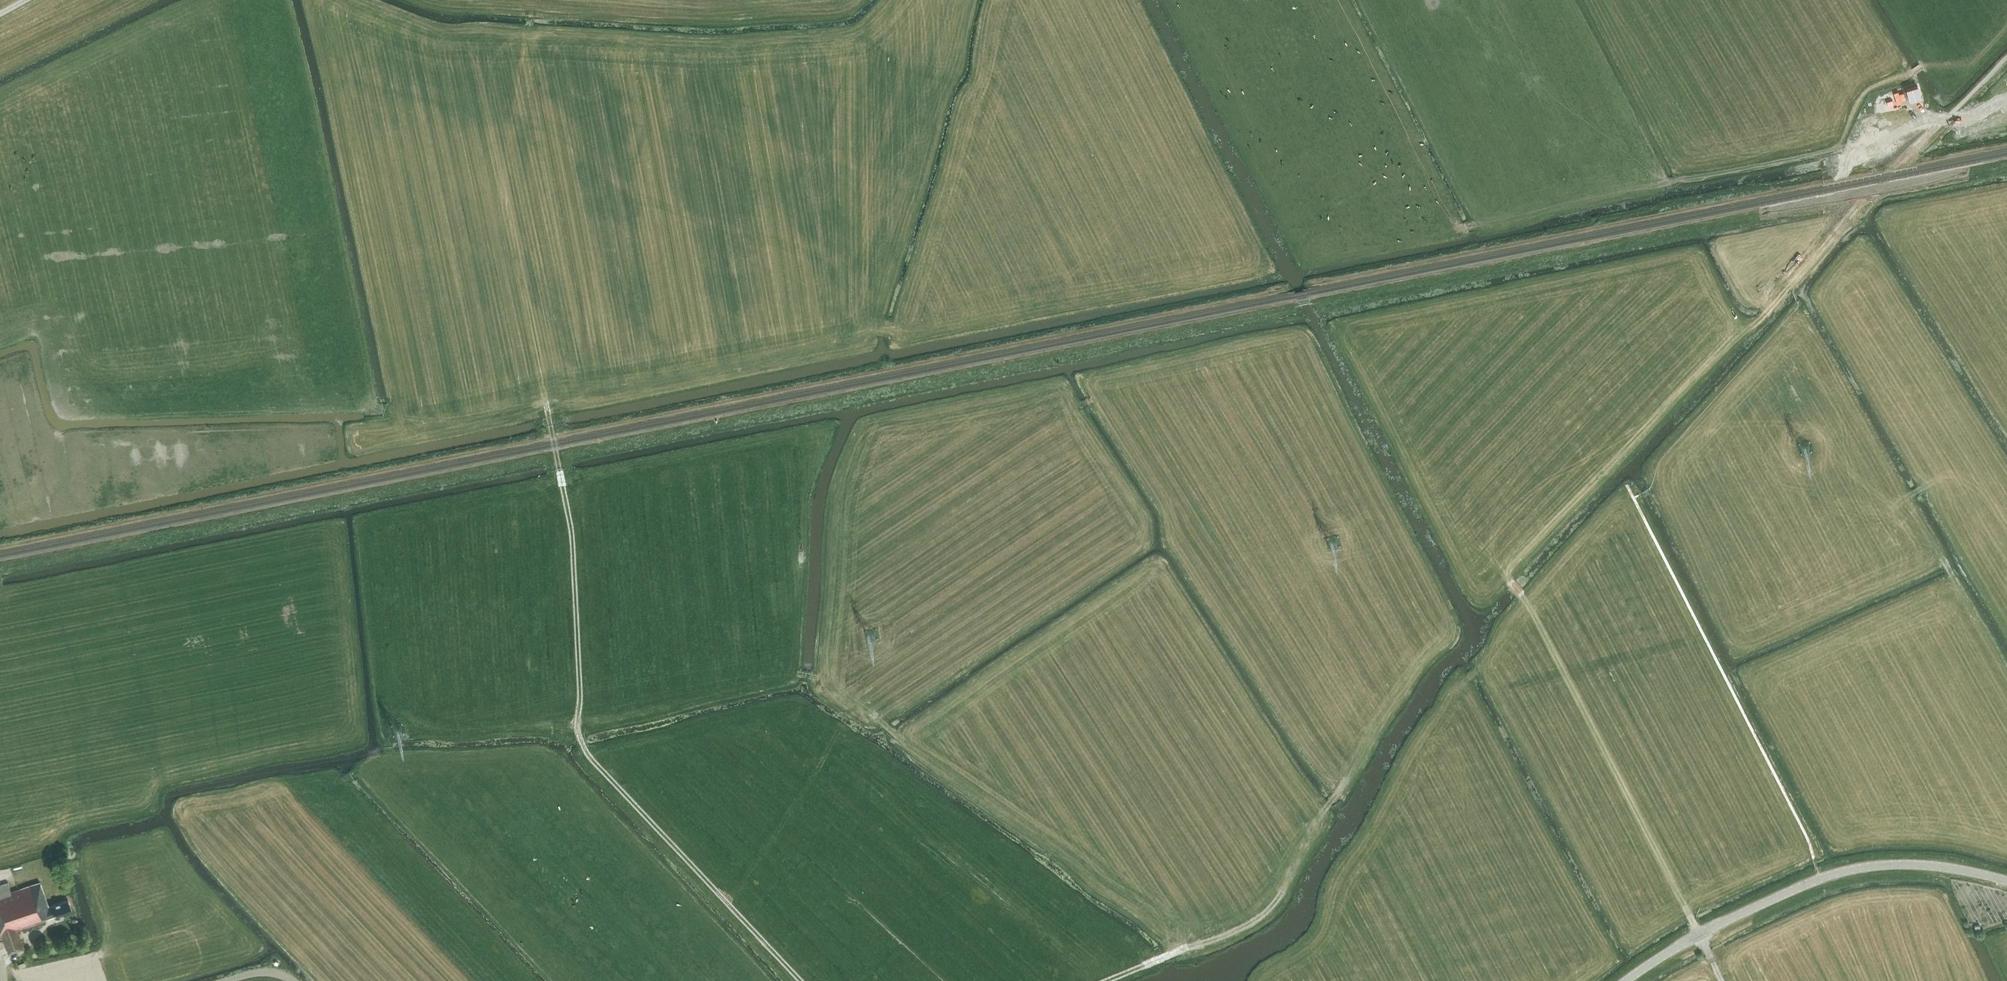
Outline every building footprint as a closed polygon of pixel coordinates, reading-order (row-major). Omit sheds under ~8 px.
[(73,912),(68,899),(49,906),(40,882),(11,892),(8,882),(0,885),(0,936),(2,936),(9,954),(24,949),(17,930),(45,920),(44,919),(55,915),(56,917),(73,912)]
